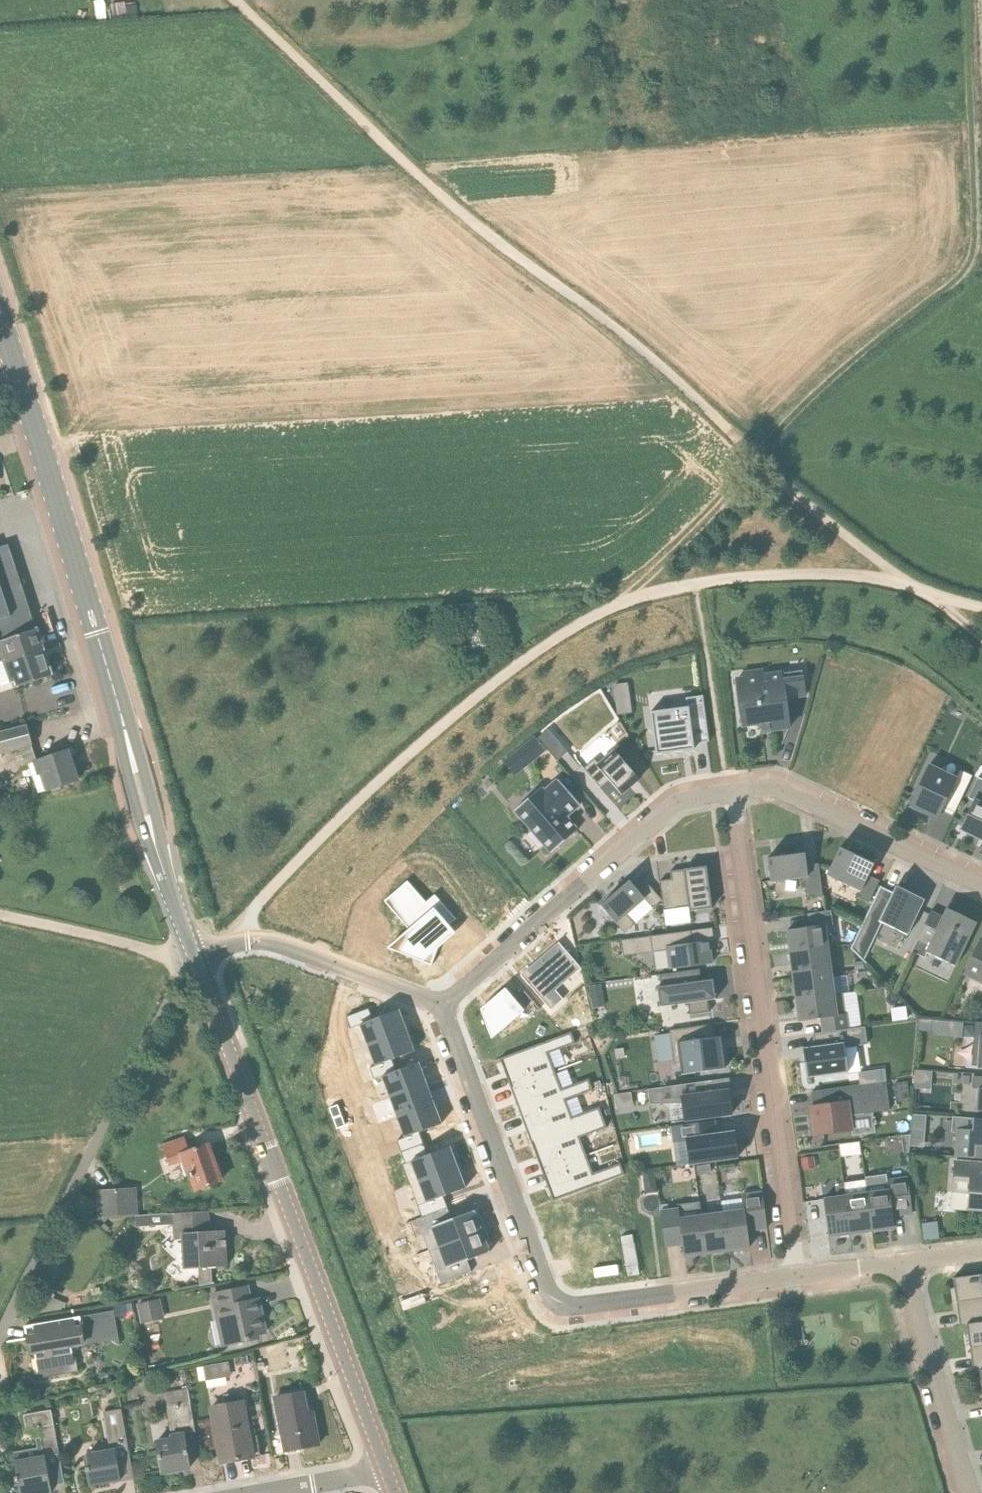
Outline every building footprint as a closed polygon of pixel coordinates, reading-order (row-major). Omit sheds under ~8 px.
[(36,630),(35,628),(26,631),(20,613),(30,610),(13,560),(4,563),(0,551),(0,642),(36,630)] [(3,661),(43,649),(36,630),(0,642),(0,652),(3,661)] [(51,675),(43,649),(3,661),(10,680),(11,685),(13,689),(18,687),(51,675)] [(743,678),(736,679),(743,725),(760,723),(761,730),(769,729),(769,730),(789,727),(785,697),(805,695),(803,676),(790,677),(789,672),(764,675),(763,671),(742,673),(743,678)] [(687,707),(650,712),(656,755),(694,750),(693,744),(709,742),(703,696),(686,698),(687,707)] [(0,734),(0,755),(33,746),(27,726),(0,734)] [(548,729),(537,738),(557,761),(568,752),(548,729)] [(515,752),(526,766),(545,751),(534,737),(515,752)] [(52,790),(78,780),(67,751),(34,763),(40,776),(45,774),(52,790)] [(594,759),(584,769),(600,787),(608,780),(622,795),(640,780),(614,751),(599,764),(594,759)] [(928,766),(909,806),(931,816),(936,819),(940,811),(942,807),(954,813),(972,776),(960,770),(955,779),(928,766)] [(541,788),(515,810),(532,830),(527,835),(539,849),(544,844),(551,853),(577,830),(566,817),(580,805),(558,779),(544,791),(541,788)] [(973,801),(959,831),(981,842),(981,805),(973,801)] [(826,873),(861,890),(857,896),(868,901),(879,880),(868,875),(873,863),(839,847),(826,873)] [(806,898),(822,895),(818,864),(806,865),(805,853),(767,858),(770,881),(803,877),(806,898)] [(671,879),(659,881),(663,910),(688,907),(689,911),(712,908),(706,866),(670,871),(671,879)] [(612,895),(600,906),(624,933),(635,924),(626,914),(644,898),(653,908),(662,900),(646,882),(637,890),(629,881),(612,895)] [(880,886),(850,948),(863,961),(865,963),(866,962),(864,960),(882,923),(903,933),(907,935),(924,900),(904,890),(896,886),(892,892),(881,887),(881,886),(880,886)] [(405,933),(387,948),(423,962),(432,965),(434,958),(432,957),(434,952),(438,948),(455,933),(449,926),(449,925),(456,919),(435,895),(426,902),(424,905),(418,899),(415,894),(398,909),(411,925),(410,928),(409,930),(405,933)] [(930,911),(911,951),(925,958),(927,953),(955,966),(976,922),(959,914),(947,908),(945,913),(943,917),(930,911)] [(808,927),(787,930),(790,952),(827,947),(824,925),(833,924),(831,911),(807,914),(808,927)] [(691,932),(650,937),(653,953),(667,951),(670,973),(699,969),(711,967),(707,941),(693,943),(691,932)] [(964,973),(981,981),(981,939),(980,938),(964,973)] [(631,940),(622,941),(624,957),(634,956),(631,940)] [(559,942),(521,975),(551,1010),(563,999),(555,990),(581,968),(559,942)] [(830,969),(827,947),(790,952),(793,974),(830,969)] [(913,965),(916,958),(910,955),(907,963),(913,965)] [(862,961),(854,962),(855,969),(863,968),(862,961)] [(701,981),(699,969),(670,973),(660,974),(661,986),(657,987),(660,1006),(688,1003),(689,1015),(709,1012),(708,1000),(715,999),(713,979),(701,981)] [(830,969),(793,974),(796,1000),(834,995),(834,994),(830,969)] [(603,995),(602,984),(590,986),(591,996),(603,995)] [(505,988),(481,1009),(491,1038),(524,1010),(530,1018),(540,1009),(524,991),(514,999),(505,988)] [(842,992),(834,994),(834,995),(796,1000),(799,1021),(821,1018),(823,1032),(847,1029),(842,992)] [(904,1007),(892,1008),(893,1020),(906,1018),(904,1007)] [(368,1008),(346,1017),(350,1028),(360,1025),(368,1045),(406,1031),(398,1010),(373,1020),(368,1008)] [(972,1050),(979,1051),(978,1066),(981,1066),(981,1022),(975,1022),(972,1050)] [(725,1068),(722,1048),(721,1036),(715,1037),(713,1024),(669,1030),(674,1063),(680,1062),(681,1074),(725,1068)] [(847,1029),(823,1032),(812,1034),(814,1046),(803,1048),(807,1078),(848,1072),(845,1047),(867,1044),(864,1027),(847,1029)] [(406,1031),(368,1045),(375,1066),(369,1068),(374,1079),(382,1076),(396,1071),(392,1060),(414,1051),(406,1031)] [(571,1032),(500,1058),(506,1074),(508,1073),(512,1086),(512,1087),(555,1071),(548,1053),(575,1043),(571,1032)] [(396,1071),(382,1076),(390,1097),(426,1083),(418,1063),(396,1071)] [(555,1071),(512,1087),(513,1088),(517,1100),(515,1101),(521,1117),(523,1116),(523,1115),(566,1100),(593,1090),(588,1079),(561,1089),(555,1071)] [(860,1084),(872,1083),(870,1071),(858,1073),(860,1084)] [(973,1087),(979,1088),(977,1111),(981,1111),(981,1076),(974,1075),(973,1087)] [(712,1080),(648,1089),(650,1104),(682,1104),(685,1121),(732,1114),(728,1090),(727,1090),(707,1092),(706,1082),(712,1081),(712,1080)] [(890,1110),(885,1081),(872,1083),(860,1084),(820,1090),(822,1104),(810,1106),(814,1135),(852,1130),(850,1115),(890,1110)] [(910,1098),(907,1081),(893,1083),(896,1100),(910,1098)] [(426,1083),(390,1097),(397,1117),(433,1103),(426,1083)] [(631,1099),(630,1092),(615,1094),(616,1101),(631,1099)] [(566,1100),(523,1115),(523,1116),(528,1128),(526,1129),(531,1144),(603,1117),(599,1107),(572,1117),(566,1100)] [(405,1138),(397,1141),(401,1152),(423,1144),(419,1132),(441,1124),(433,1103),(397,1117),(405,1138)] [(333,1118),(341,1115),(338,1104),(329,1108),(333,1118)] [(345,1126),(342,1115),(333,1118),(337,1129),(345,1126)] [(603,1117),(531,1144),(537,1158),(539,1158),(544,1170),(544,1171),(586,1155),(580,1138),(607,1127),(603,1117)] [(981,1159),(981,1118),(974,1118),(973,1130),(957,1129),(955,1157),(981,1159)] [(734,1132),(716,1134),(714,1120),(671,1126),(673,1142),(686,1140),(690,1163),(676,1165),(677,1166),(737,1158),(734,1132)] [(903,1153),(909,1152),(910,1134),(901,1135),(903,1153)] [(164,1144),(163,1145),(170,1164),(181,1159),(187,1177),(190,1176),(196,1190),(221,1181),(220,1178),(223,1177),(219,1166),(216,1167),(208,1144),(189,1151),(184,1137),(182,1137),(183,1139),(164,1145),(164,1144)] [(847,1143),(839,1144),(841,1157),(849,1155),(847,1143)] [(423,1144),(401,1152),(405,1163),(402,1164),(410,1185),(457,1167),(449,1147),(427,1155),(423,1144)] [(586,1155),(544,1171),(544,1172),(549,1184),(547,1185),(553,1201),(624,1174),(620,1163),(593,1173),(586,1155)] [(812,1156),(801,1158),(803,1169),(814,1167),(812,1156)] [(952,1192),(968,1193),(967,1209),(981,1210),(981,1163),(955,1161),(952,1192)] [(696,1166),(697,1175),(710,1173),(709,1164),(696,1166)] [(457,1167),(410,1185),(418,1206),(422,1217),(447,1208),(443,1196),(465,1188),(457,1167)] [(885,1174),(865,1177),(865,1180),(867,1193),(872,1230),(894,1227),(892,1215),(912,1213),(907,1177),(886,1180),(885,1174)] [(657,1191),(655,1179),(648,1180),(644,1186),(644,1193),(657,1191)] [(865,1180),(843,1183),(845,1196),(850,1233),(872,1230),(867,1193),(865,1180)] [(100,1217),(137,1215),(135,1190),(98,1192),(100,1217)] [(743,1210),(723,1212),(728,1250),(750,1247),(747,1230),(766,1228),(767,1228),(762,1192),(741,1195),(743,1210)] [(85,1209),(91,1212),(96,1202),(80,1193),(70,1211),(81,1217),(85,1209)] [(845,1196),(823,1199),(828,1236),(850,1233),(845,1196)] [(422,1217),(417,1219),(429,1251),(484,1230),(479,1218),(476,1219),(474,1212),(475,1212),(474,1211),(452,1219),(447,1208),(422,1217)] [(679,1208),(660,1211),(665,1246),(682,1244),(684,1256),(706,1253),(701,1216),(680,1218),(679,1208)] [(170,1214),(146,1215),(147,1227),(172,1226),(176,1225),(177,1241),(185,1240),(187,1269),(198,1269),(211,1267),(226,1266),(224,1230),(209,1231),(208,1211),(175,1213),(170,1214)] [(723,1212),(701,1216),(706,1253),(728,1250),(723,1212)] [(627,1249),(617,1224),(557,1247),(558,1248),(559,1248),(571,1279),(590,1272),(587,1265),(627,1249)] [(484,1230),(429,1251),(441,1283),(471,1272),(467,1260),(490,1252),(489,1250),(488,1251),(486,1244),(488,1243),(484,1230)] [(951,1276),(955,1300),(956,1299),(960,1322),(958,1322),(959,1324),(981,1320),(981,1295),(978,1272),(951,1276)] [(227,1291),(211,1294),(216,1321),(227,1319),(232,1343),(239,1342),(258,1337),(258,1334),(265,1332),(260,1305),(255,1306),(253,1300),(249,1301),(246,1287),(227,1291)] [(158,1301),(137,1305),(141,1324),(162,1319),(158,1301)] [(133,1312),(132,1303),(125,1304),(126,1313),(133,1312)] [(36,1333),(26,1335),(29,1352),(35,1351),(39,1375),(76,1370),(72,1345),(111,1339),(108,1324),(116,1322),(114,1311),(106,1312),(81,1316),(35,1324),(36,1333)] [(429,1326),(426,1316),(418,1319),(422,1329),(429,1326)] [(966,1325),(968,1335),(970,1348),(972,1347),(973,1356),(975,1370),(973,1371),(973,1372),(980,1371),(981,1371),(981,1323),(966,1325)] [(447,1355),(443,1346),(436,1348),(439,1358),(447,1355)] [(231,1360),(207,1361),(207,1374),(231,1372),(231,1360)] [(263,1362),(256,1363),(257,1370),(264,1369),(263,1362)] [(454,1376),(451,1366),(443,1369),(447,1379),(454,1376)] [(39,1388),(29,1390),(30,1399),(41,1397),(39,1388)] [(172,1435),(173,1440),(157,1442),(162,1472),(190,1468),(182,1425),(194,1423),(189,1388),(166,1392),(168,1405),(167,1406),(172,1435)] [(283,1435),(274,1437),(277,1455),(287,1454),(286,1450),(299,1448),(319,1444),(314,1419),(309,1420),(306,1407),(303,1392),(276,1398),(283,1435)] [(245,1403),(212,1407),(221,1462),(238,1460),(252,1457),(253,1457),(245,1403)] [(90,1466),(86,1466),(89,1485),(120,1479),(120,1480),(121,1480),(118,1462),(131,1459),(122,1409),(103,1412),(110,1450),(92,1453),(88,1454),(90,1466)] [(59,1451),(52,1410),(24,1415),(27,1430),(39,1428),(44,1454),(59,1451)] [(45,1457),(14,1463),(20,1492),(42,1492),(51,1491),(51,1492),(52,1492),(45,1457)]
